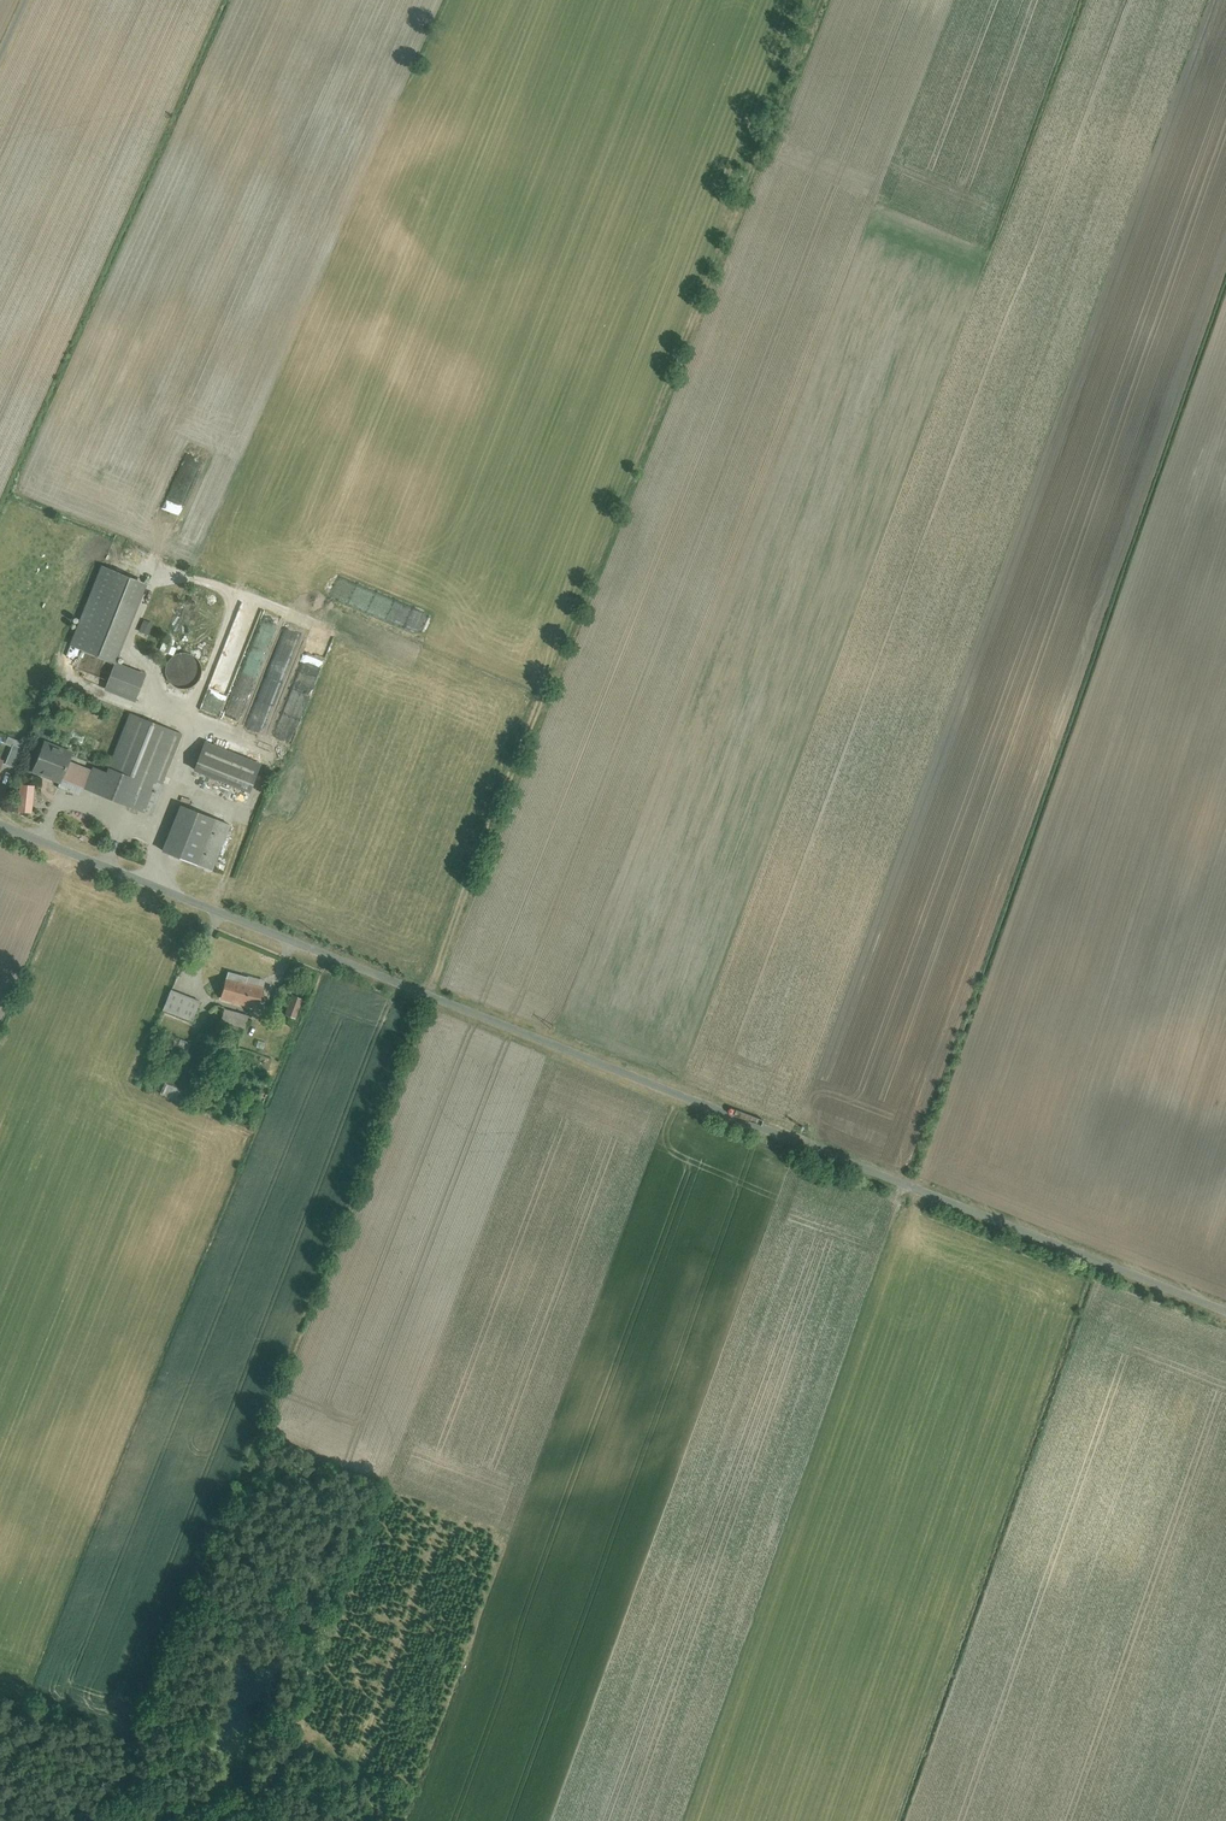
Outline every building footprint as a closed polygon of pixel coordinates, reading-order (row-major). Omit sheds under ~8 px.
[(103,567),(74,645),(121,662),(149,585),(103,567)] [(167,670),(168,681),(176,689),(188,691),(196,688),(203,679),(203,669),(196,658),(189,655),(177,656),(171,660),(167,670)] [(120,665),(107,691),(136,704),(148,678),(120,665)] [(131,714),(106,776),(72,763),(75,756),(45,744),(33,774),(62,786),(65,779),(154,814),(184,735),(131,714)] [(209,742),(197,771),(252,793),(264,764),(209,742)] [(6,765),(14,769),(23,751),(15,747),(6,765)] [(23,786),(21,813),(33,814),(35,787),(23,786)] [(185,808),(165,851),(213,872),(232,829),(185,808)] [(227,976),(220,998),(259,1011),(267,988),(227,976)] [(172,990),(164,1013),(195,1024),(203,1001),(172,990)] [(294,996),(286,1015),(297,1019),(305,1000),(294,996)] [(226,1009),(221,1022),(247,1031),(252,1018),(226,1009)] [(169,1083),(163,1096),(184,1104),(189,1092),(169,1083)]
